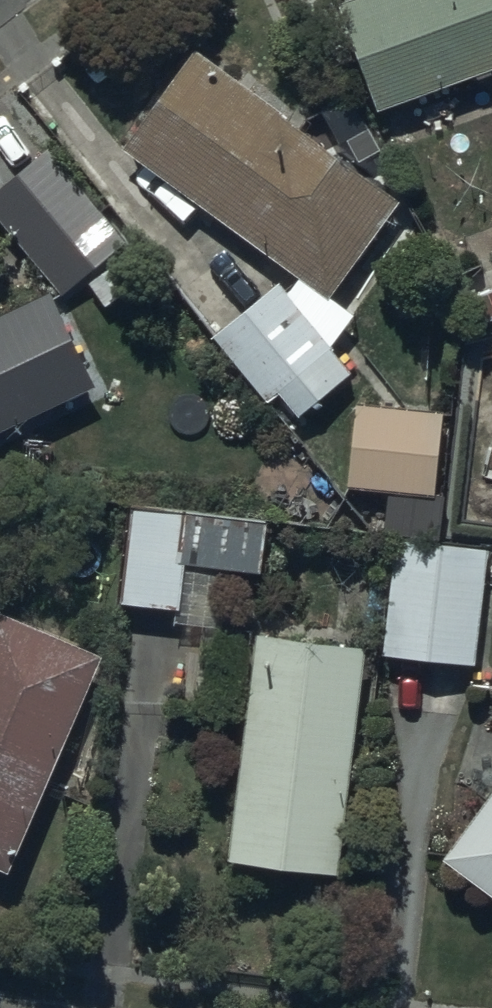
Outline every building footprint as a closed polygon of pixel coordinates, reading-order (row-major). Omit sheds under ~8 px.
[(375,101),(491,60),(491,0),(340,0),(375,101)] [(190,42),(119,138),(295,271),(286,285),(279,278),(212,332),(264,399),(278,387),(299,411),(351,367),(331,342),(360,303),(371,312),(427,229),(397,205),(402,195),(190,42)] [(50,139),(0,179),(0,215),(59,288),(126,235),(50,139)] [(47,282),(0,304),(0,424),(94,380),(47,282)] [(351,396),(345,481),(437,488),(443,403),(351,396)] [(268,513),(127,500),(118,595),(180,601),(184,558),(264,565),(268,513)] [(393,534),(379,647),(473,659),(487,546),(393,534)] [(0,607),(0,859),(10,863),(103,651),(0,607)] [(363,640),(255,625),(225,853),(333,868),(363,640)] [(441,850),(491,889),(491,783),(441,850)]
